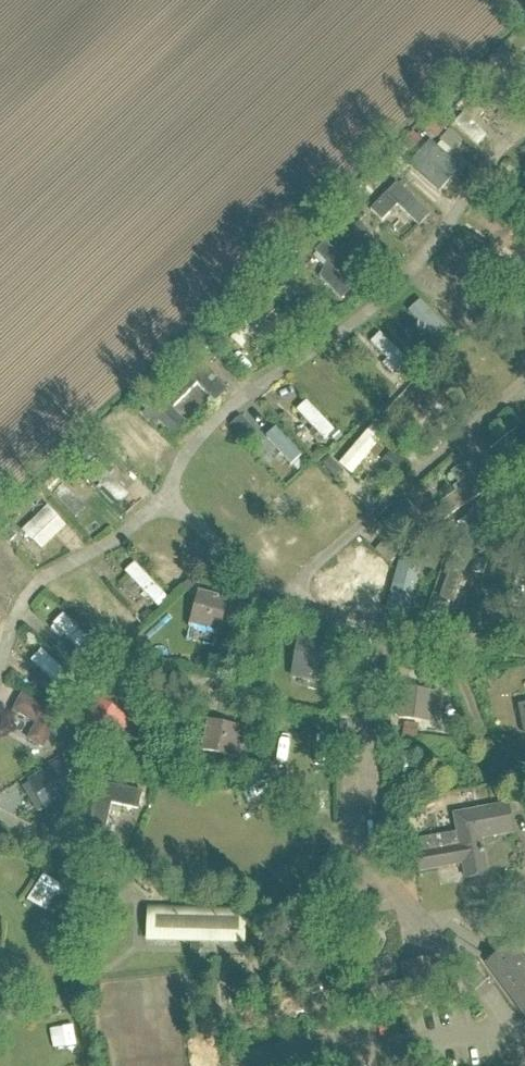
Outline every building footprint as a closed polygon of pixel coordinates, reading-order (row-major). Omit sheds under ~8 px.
[(436,145),(444,134),(420,117),(412,129),(436,145)] [(412,134),(403,144),(412,152),(421,142),(412,134)] [(438,194),(460,170),(429,142),(407,167),(438,194)] [(359,217),(350,235),(367,243),(375,225),(359,217)] [(316,257),(327,267),(320,281),(342,304),(364,283),(326,246),(316,257)] [(228,390),(197,359),(160,396),(172,408),(196,384),(215,403),(228,390)] [(425,393),(396,432),(406,439),(409,436),(426,412),(435,401),(425,393)] [(299,398),(289,408),(314,435),(324,425),(299,398)] [(372,431),(345,469),(355,476),(382,439),(372,431)] [(510,478),(524,467),(524,441),(517,431),(490,452),(510,478)] [(437,507),(446,521),(484,493),(463,465),(466,463),(460,455),(451,461),(458,470),(451,475),(459,485),(456,488),(459,491),(437,507)] [(110,479),(100,489),(113,502),(123,492),(110,479)] [(24,506),(30,523),(17,527),(21,536),(53,524),(44,498),(24,506)] [(334,589),(368,558),(351,540),(317,571),(334,589)] [(285,544),(276,555),(288,565),(297,554),(285,544)] [(128,559),(117,570),(153,606),(164,596),(128,559)] [(111,588),(104,594),(120,612),(127,605),(111,588)] [(217,637),(227,602),(199,594),(189,630),(217,637)] [(67,641),(77,629),(55,611),(45,623),(67,641)] [(320,683),(327,647),(298,642),(292,678),(320,683)] [(22,659),(54,680),(63,666),(32,645),(22,659)] [(233,685),(230,697),(242,700),(245,688),(233,685)] [(435,724),(439,696),(403,691),(399,720),(435,724)] [(43,749),(60,717),(22,696),(13,712),(35,724),(27,741),(43,749)] [(111,747),(129,723),(100,701),(82,725),(111,747)] [(239,759),(244,730),(209,723),(203,752),(239,759)] [(45,811),(67,798),(75,793),(59,766),(29,784),(45,811)] [(95,834),(121,841),(131,808),(89,796),(83,815),(99,819),(95,834)] [(487,876),(481,840),(513,834),(508,807),(454,816),(457,834),(413,841),(418,873),(463,865),(465,880),(487,876)] [(18,900),(40,911),(56,879),(34,868),(18,900)] [(244,944),(246,910),(146,906),(145,941),(244,944)] [(511,947),(512,946),(524,964),(524,935),(510,945),(511,947)] [(511,947),(487,965),(524,1017),(524,964),(512,946),(511,947)]
